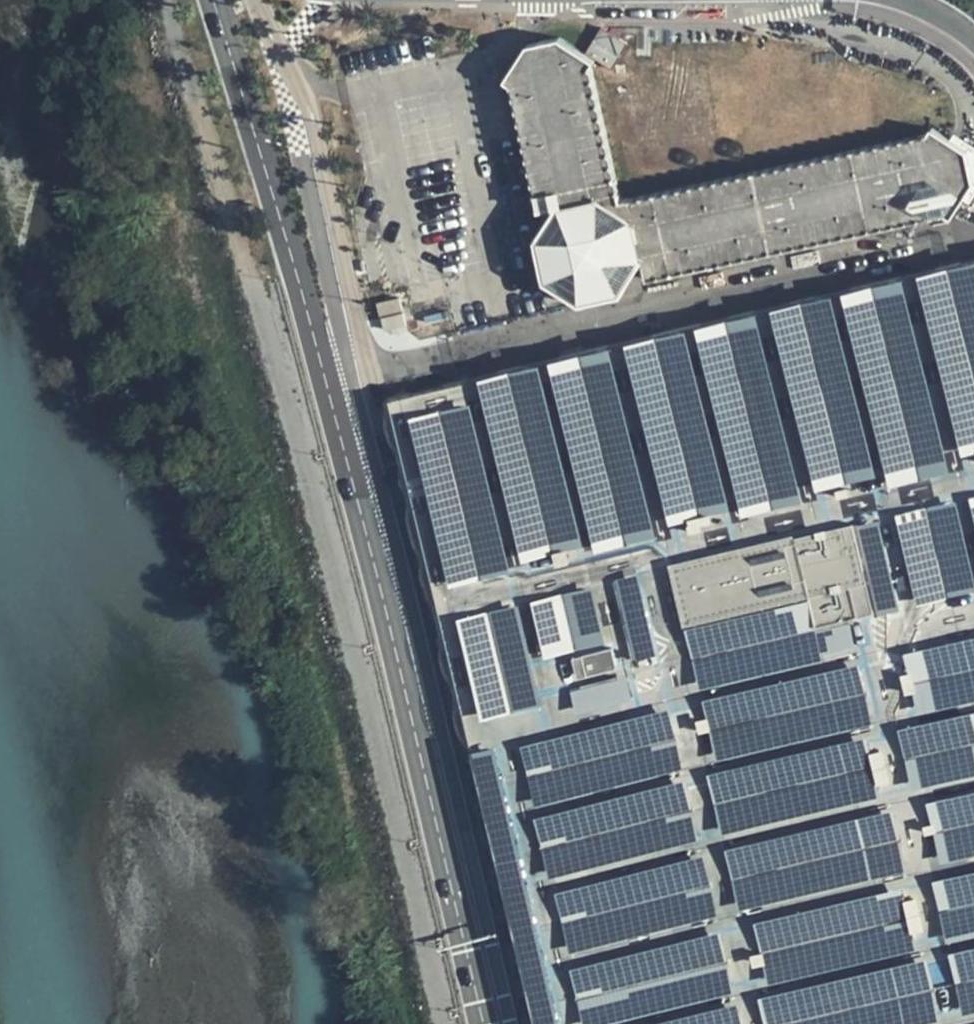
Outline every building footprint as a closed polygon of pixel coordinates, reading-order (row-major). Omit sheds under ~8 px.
[(515,81),(543,207),(563,202),(538,238),(546,278),(582,301),(623,292),(646,256),(650,276),(947,210),(953,214),(965,195),(973,181),(973,170),(969,147),(953,137),(934,124),(929,131),(623,199),(593,64),(597,57),(562,35),(530,42),(509,76),(515,81)] [(953,137),(969,147),(973,170),(973,141),(957,131),(953,137)] [(965,195),(972,199),(973,195),(973,181),(965,195)] [(395,394),(475,740),(491,813),(508,887),(526,962),(540,1023),(973,1023),(973,255),(395,394)]
